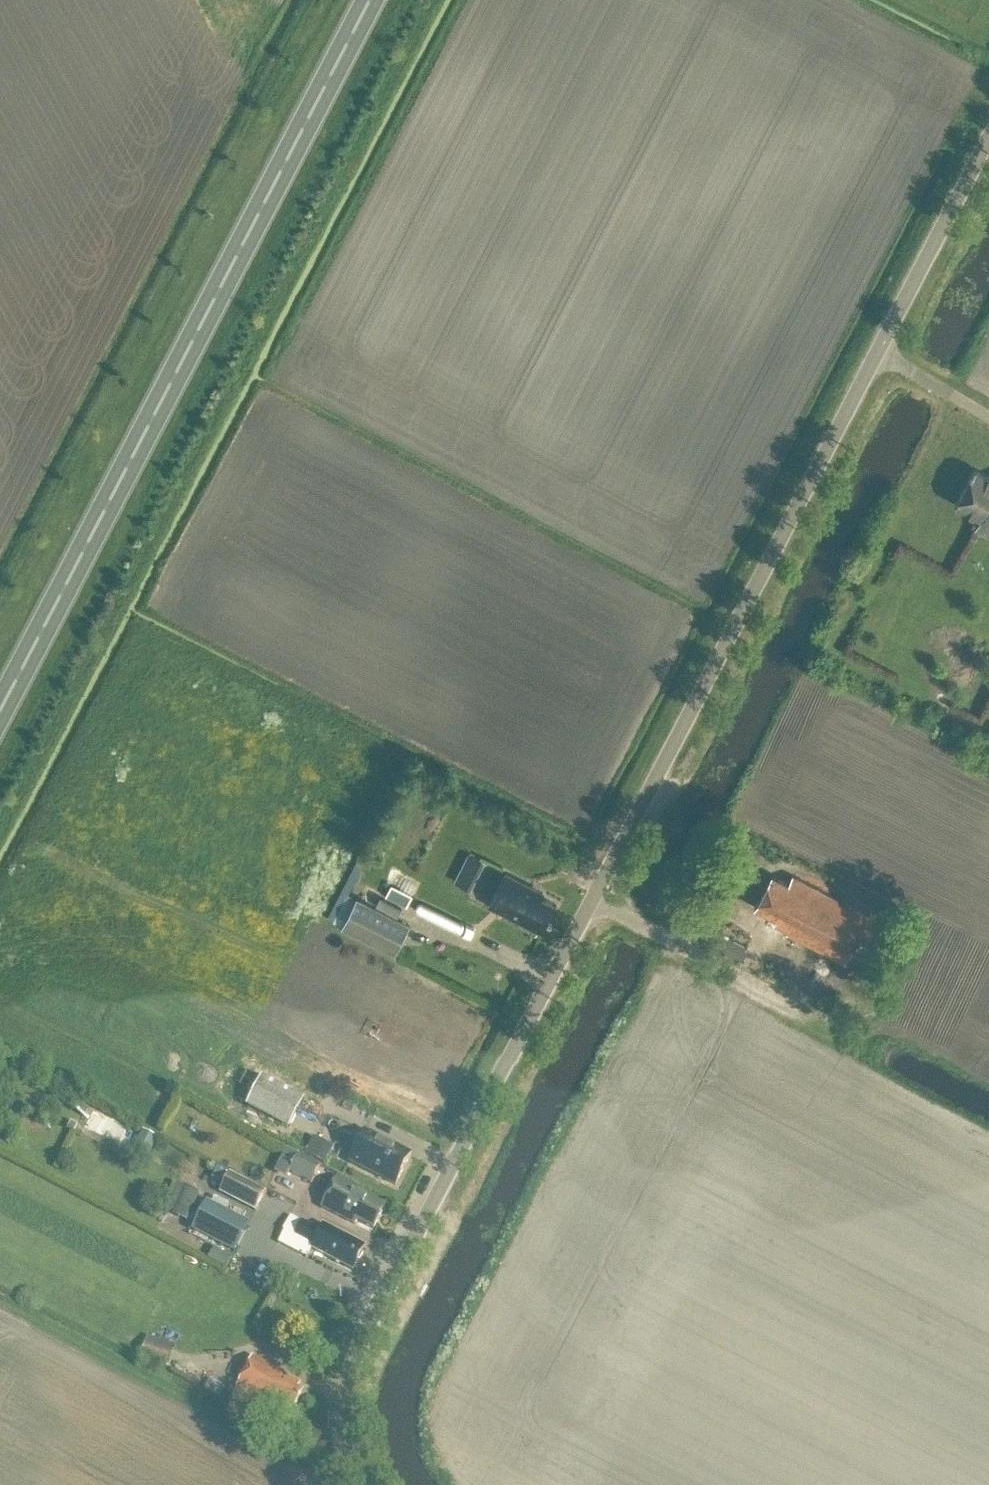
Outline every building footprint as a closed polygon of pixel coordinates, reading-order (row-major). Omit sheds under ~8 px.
[(976,528),(988,535),(988,475),(974,467),(955,503),(981,517),(976,528)] [(454,881),(467,887),(474,874),(461,867),(454,881)] [(506,907),(503,912),(543,932),(557,905),(541,896),(543,892),(505,872),(491,899),(506,907)] [(844,961),(868,914),(793,875),(789,883),(771,874),(755,906),(777,917),(774,922),(789,930),(788,932),(844,961)] [(395,952),(410,923),(356,896),(342,924),(395,952)] [(289,1131),(304,1102),(261,1081),(247,1109),(289,1131)] [(75,1134),(78,1127),(71,1123),(68,1131),(75,1134)] [(150,1155),(157,1140),(143,1132),(135,1148),(150,1155)] [(365,1133),(349,1164),(396,1187),(411,1157),(365,1133)] [(331,1150),(311,1140),(304,1155),(323,1164),(331,1150)] [(320,1167),(299,1157),(291,1174),(312,1185),(320,1167)] [(256,1213),(265,1195),(229,1176),(220,1194),(256,1213)] [(374,1231),(385,1208),(361,1196),(363,1192),(337,1179),(321,1209),(355,1226),(357,1223),(374,1231)] [(175,1184),(164,1209),(188,1220),(199,1195),(175,1184)] [(206,1203),(191,1232),(233,1254),(248,1224),(206,1203)] [(353,1272),(364,1249),(324,1227),(321,1233),(302,1223),(294,1238),(313,1248),(312,1251),(353,1272)] [(226,1271),(231,1260),(214,1251),(208,1262),(226,1271)] [(174,1346),(147,1338),(140,1361),(166,1369),(174,1346)] [(287,1424),(302,1393),(297,1391),(300,1385),(284,1377),(285,1375),(252,1358),(236,1389),(268,1406),(265,1413),(287,1424)] [(219,1399),(224,1389),(209,1381),(204,1391),(219,1399)]
